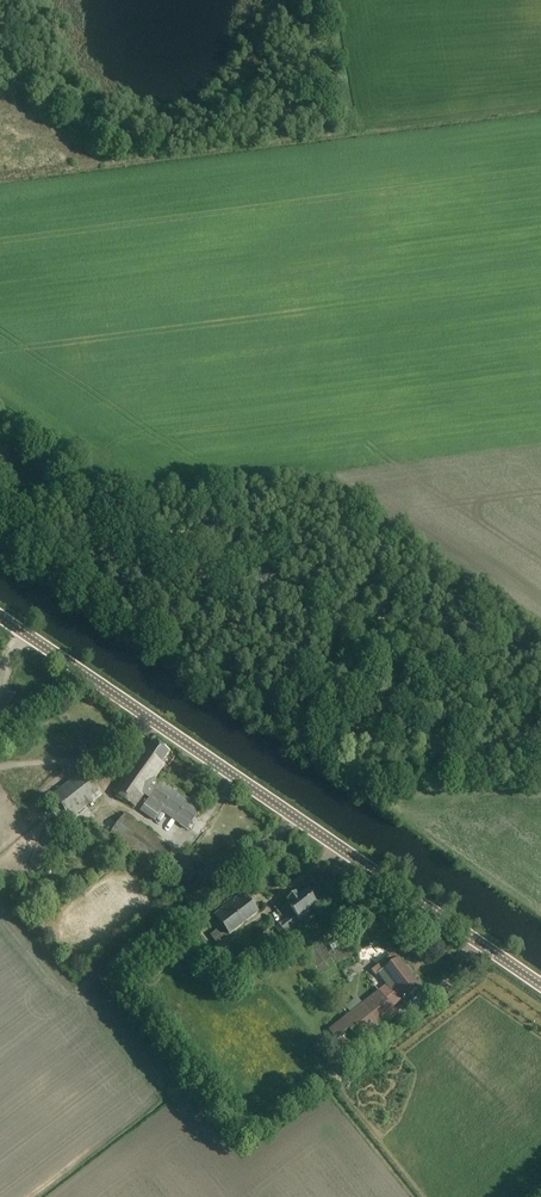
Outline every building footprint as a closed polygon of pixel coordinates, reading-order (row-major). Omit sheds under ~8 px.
[(170,755),(153,743),(145,754),(143,753),(113,795),(134,809),(143,796),(148,801),(141,812),(154,821),(161,812),(187,831),(201,811),(156,779),(164,768),(162,766),(170,755)] [(63,825),(103,795),(84,770),(44,800),(63,825)] [(158,870),(173,849),(125,815),(110,835),(158,870)] [(171,887),(162,893),(167,901),(176,894),(171,887)] [(318,909),(307,893),(299,899),(296,895),(288,902),(291,906),(288,908),(293,914),(281,923),(275,928),(284,939),(296,930),(293,926),(298,922),(299,923),(318,909)] [(221,927),(210,936),(213,941),(207,946),(216,957),(223,952),(217,944),(228,936),(229,938),(257,917),(243,897),(233,904),(232,902),(222,909),(224,911),(215,918),(221,927)] [(391,1010),(411,995),(413,998),(418,994),(416,992),(420,988),(394,954),(375,968),(379,974),(387,986),(363,1005),(357,998),(345,1007),(350,1013),(328,1030),(336,1039),(349,1029),(359,1043),(378,1029),(395,1016),(391,1010)] [(331,1019),(343,1010),(338,1003),(326,1011),(331,1019)]
